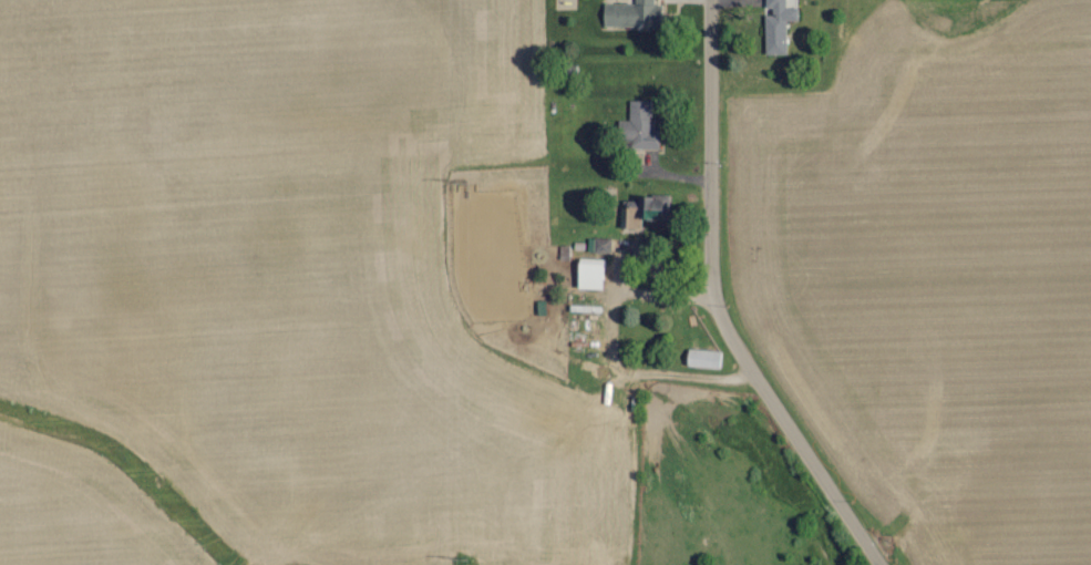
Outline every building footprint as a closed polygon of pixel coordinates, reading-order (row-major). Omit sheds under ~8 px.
[(669,25),(669,3),(659,3),(659,0),(639,0),(639,3),(609,3),(609,25),(669,25)] [(803,20),(803,7),(793,6),(793,0),(768,0),(768,54),(791,54),(791,20),(803,20)] [(666,148),(666,130),(657,130),(657,100),(632,100),(632,148),(666,148)] [(627,225),(639,225),(640,218),(673,219),(673,201),(628,199),(627,225)] [(596,253),(615,253),(615,238),(596,238),(596,253)] [(573,245),(554,247),(556,259),(574,257),(573,245)] [(609,259),(581,258),(580,289),(608,289),(609,259)] [(601,331),(601,307),(584,307),(584,332),(601,331)] [(690,368),(727,368),(727,350),(690,350),(690,368)]
